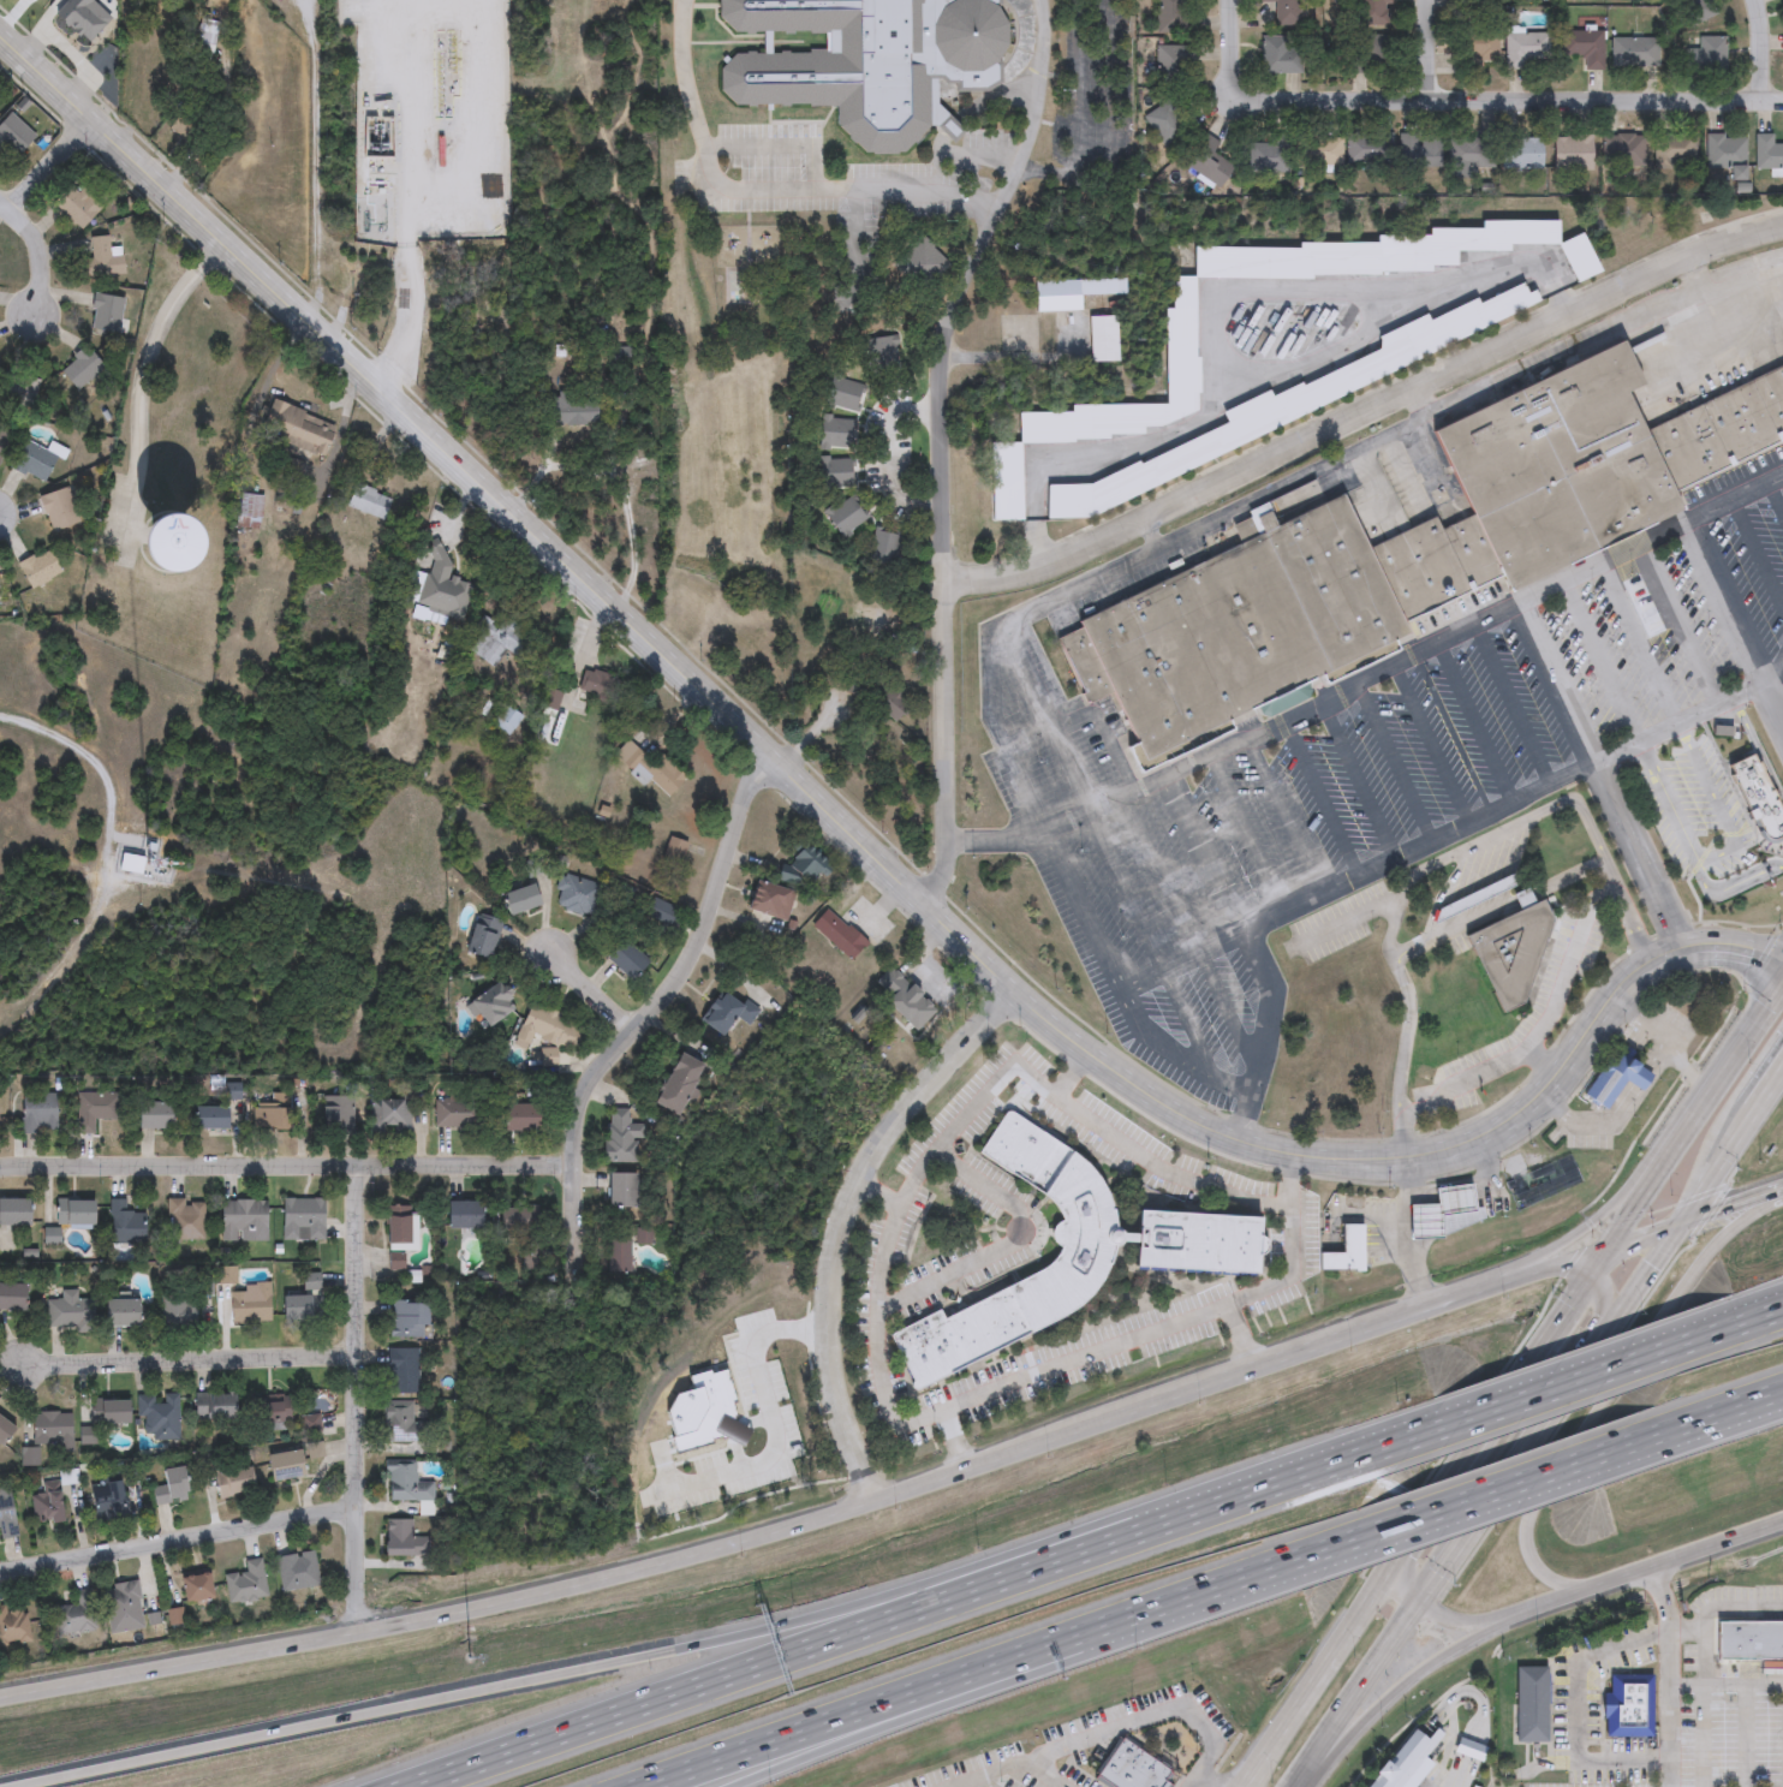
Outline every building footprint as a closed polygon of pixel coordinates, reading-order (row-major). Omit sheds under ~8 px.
[(721,68),(721,90),(735,107),(839,106),(839,127),(864,156),(901,156),(928,129),(935,130),(952,147),(964,133),(935,105),(936,81),(942,85),(952,87),(953,93),(983,95),(998,84),(998,60),(1003,47),(1002,25),(992,11),(998,4),(998,0),(720,0),(720,18),(737,36),(837,35),(837,54),(737,54),(721,68)] [(1155,32),(1155,0),(1185,0),(1185,32),(1155,32)] [(1260,1),(1260,0),(1298,0),(1298,24),(1274,25),(1274,1),(1260,1)] [(1360,24),(1360,0),(1391,0),(1390,24),(1360,24)] [(1687,11),(1680,0),(1703,0),(1687,11)] [(220,24),(187,17),(179,53),(212,60),(220,24)] [(1498,30),(1498,67),(1451,67),(1451,30),(1498,30)] [(1562,55),(1562,30),(1604,30),(1604,68),(1585,68),(1584,55),(1562,55)] [(1529,67),(1507,68),(1505,32),(1552,31),(1552,65),(1529,65),(1529,67)] [(1353,73),(1353,53),(1362,53),(1362,34),(1391,34),(1391,73),(1353,73)] [(360,68),(369,68),(369,37),(360,37),(360,68)] [(1300,72),(1260,72),(1260,37),(1300,37),(1300,72)] [(1657,37),(1657,65),(1616,65),(1616,37),(1657,37)] [(1725,72),(1687,72),(1687,37),(1724,37),(1725,72)] [(1156,85),(1156,44),(1188,44),(1188,85),(1156,85)] [(1185,107),(1177,144),(1147,138),(1156,101),(1185,107)] [(2,144),(0,147),(0,120),(7,112),(34,136),(16,156),(2,144)] [(1218,142),(1212,150),(1233,166),(1217,187),(1182,162),(1205,132),(1218,142)] [(1729,167),(1706,167),(1706,132),(1746,132),(1746,179),(1729,179),(1729,167)] [(1772,144),(1782,144),(1782,167),(1755,167),(1755,132),(1772,132),(1772,144)] [(1348,165),(1347,133),(1391,133),(1391,163),(1348,165)] [(1399,133),(1439,133),(1439,167),(1399,167),(1399,133)] [(1604,165),(1604,133),(1644,133),(1644,165),(1604,165)] [(1657,162),(1657,133),(1695,133),(1695,162),(1657,162)] [(1554,167),(1554,135),(1591,135),(1591,167),(1554,167)] [(1341,137),(1341,165),(1306,165),(1306,137),(1341,137)] [(1449,137),(1495,137),(1495,167),(1474,167),(1474,177),(1449,177),(1449,137)] [(1542,167),(1502,167),(1502,137),(1542,137),(1542,167)] [(1251,173),(1251,141),(1294,141),(1294,173),(1251,173)] [(83,185),(103,205),(78,230),(50,201),(68,184),(76,191),(83,185)] [(1195,284),(1431,272),(1431,268),(1457,267),(1456,254),(1560,248),(1573,285),(1598,275),(1584,236),(1559,245),(1558,225),(1378,235),(1379,243),(1197,252),(1199,278),(1174,279),(1176,310),(1166,314),(1171,406),(1022,414),(1024,445),(992,446),(996,523),(1025,521),(1021,445),(1145,439),(1145,430),(1163,429),(1202,414),(1195,284)] [(123,274),(79,278),(78,261),(89,260),(87,237),(107,236),(108,249),(120,248),(123,274)] [(895,268),(924,291),(948,261),(919,238),(895,268)] [(1125,297),(1125,281),(1082,282),(1082,297),(1125,297)] [(1036,313),(1080,313),(1080,283),(1036,283),(1036,313)] [(1064,520),(1544,314),(1535,293),(1526,293),(1523,286),(1485,302),(1473,302),(1428,322),(1427,318),(1379,338),(1379,353),(1303,386),(1302,386),(1272,398),(1270,394),(1223,414),(1229,427),(1140,465),(1089,487),(1048,488),(1049,520),(1064,520)] [(120,296),(120,330),(88,330),(88,296),(120,296)] [(1090,364),(1116,364),(1116,319),(1090,319),(1090,364)] [(1674,492),(1645,431),(1626,392),(1641,383),(1620,340),(1433,430),(1474,513),(1503,574),(1510,590),(1682,507),(1674,492)] [(58,373),(83,347),(101,367),(76,392),(58,373)] [(1645,431),(1782,365),(1782,438),(1674,492),(1645,431)] [(334,428),(321,455),(257,425),(269,399),(334,428)] [(598,427),(598,401),(545,401),(545,427),(598,427)] [(0,468),(9,428),(0,426),(0,468)] [(68,451),(56,473),(49,470),(42,484),(8,467),(22,440),(44,451),(49,441),(68,451)] [(345,507),(353,484),(390,498),(382,520),(345,507)] [(36,498),(65,487),(79,524),(50,535),(36,498)] [(1268,716),(1260,714),(1256,705),(1227,719),(1232,727),(1139,773),(1126,745),(1135,740),(1111,691),(1089,703),(1057,638),(1080,626),(1078,620),(1341,493),(1367,547),(1403,623),(1408,631),(1394,638),(1399,649),(1325,684),(1320,674),(1305,681),(1310,690),(1307,697),(1268,716)] [(235,522),(237,496),(260,496),(258,523),(235,522)] [(826,513),(840,538),(867,524),(854,499),(826,513)] [(1474,513),(1503,574),(1403,623),(1367,547),(1433,516),(1441,530),(1474,513)] [(168,519),(120,525),(125,578),(173,572),(168,519)] [(902,539),(875,533),(869,562),(895,567),(902,539)] [(469,583),(445,581),(448,548),(428,546),(421,614),(466,618),(469,583)] [(62,572),(30,589),(17,564),(49,547),(62,572)] [(502,619),(531,638),(518,660),(505,651),(494,667),(464,648),(483,618),(497,626),(502,619)] [(609,703),(577,693),(584,669),(616,679),(609,703)] [(909,710),(890,688),(874,702),(894,724),(909,710)] [(555,711),(537,705),(543,689),(560,693),(555,711)] [(686,781),(653,751),(646,759),(635,748),(620,765),(664,805),(686,781)] [(1752,755),(1782,814),(1782,842),(1779,836),(1775,839),(1771,840),(1767,839),(1764,836),(1757,820),(1752,821),(1747,811),(1748,811),(1736,784),(1729,764),(1752,755)] [(118,870),(167,888),(173,872),(144,862),(147,855),(126,848),(118,870)] [(743,909),(752,878),(777,886),(787,853),(807,859),(788,923),(743,909)] [(560,875),(600,880),(596,913),(556,909),(560,875)] [(539,905),(507,915),(501,893),(533,883),(539,905)] [(644,913),(652,897),(680,910),(672,928),(644,913)] [(1440,912),(1443,920),(1470,908),(1466,901),(1440,912)] [(1501,1017),(1462,939),(1540,901),(1550,922),(1521,1007),(1501,1017)] [(811,923),(828,906),(865,943),(848,960),(811,923)] [(490,960),(464,953),(477,913),(502,921),(490,960)] [(603,957),(621,939),(646,963),(628,981),(603,957)] [(913,1032),(882,1001),(888,996),(875,983),(892,966),(935,1009),(913,1032)] [(470,993),(507,987),(512,1017),(476,1023),(470,993)] [(745,1025),(734,1015),(717,1036),(699,1020),(723,991),(738,1005),(743,999),(757,1011),(745,1025)] [(566,1050),(532,1037),(529,1044),(515,1038),(530,1002),(578,1021),(566,1050)] [(1623,1044),(1614,1059),(1608,1054),(1581,1094),(1588,1098),(1587,1101),(1594,1106),(1597,1103),(1605,1109),(1624,1079),(1640,1090),(1650,1076),(1635,1065),(1628,1059),(1633,1052),(1623,1044)] [(652,1107),(673,1054),(699,1064),(679,1116),(652,1107)] [(76,1094),(117,1094),(117,1119),(91,1119),(91,1134),(76,1134),(76,1094)] [(55,1133),(20,1133),(20,1095),(55,1095),(55,1133)] [(352,1133),(316,1133),(316,1096),(352,1096),(352,1133)] [(371,1133),(371,1097),(409,1097),(409,1133),(371,1133)] [(433,1127),(433,1100),(475,1100),(475,1127),(433,1127)] [(180,1103),(180,1130),(135,1130),(135,1103),(180,1103)] [(252,1104),(290,1104),(290,1131),(252,1131),(252,1104)] [(536,1133),(500,1133),(500,1106),(536,1106),(536,1133)] [(226,1131),(191,1131),(191,1107),(226,1107),(226,1131)] [(643,1125),(642,1139),(636,1139),(636,1163),(603,1162),(606,1109),(628,1110),(627,1124),(643,1125)] [(910,1380),(888,1334),(937,1309),(942,1320),(1040,1268),(1052,1257),(1059,1246),(1051,1241),(1049,1234),(1051,1226),(1059,1220),(1056,1211),(1050,1202),(1042,1195),(977,1151),(1004,1109),(1074,1155),(1092,1172),(1102,1187),(1110,1209),(1113,1229),(1119,1233),(1135,1234),(1137,1210),(1258,1217),(1257,1234),(1263,1238),(1266,1245),(1264,1252),(1256,1255),(1253,1274),(1133,1267),(1134,1241),(1119,1241),(1111,1245),(1104,1270),(1093,1288),(1077,1305),(1027,1333),(914,1390),(908,1387),(910,1380)] [(634,1208),(607,1208),(607,1175),(634,1175),(634,1208)] [(1411,1236),(1483,1234),(1482,1210),(1473,1211),(1472,1189),(1435,1190),(1436,1208),(1410,1208),(1411,1236)] [(280,1240),(280,1198),(322,1198),(322,1240),(280,1240)] [(25,1225),(0,1225),(0,1201),(25,1201),(25,1225)] [(143,1245),(108,1245),(108,1201),(125,1201),(125,1213),(143,1213),(143,1245)] [(203,1240),(166,1240),(166,1201),(203,1201),(203,1240)] [(220,1241),(220,1201),(266,1201),(266,1241),(220,1241)] [(91,1225),(54,1225),(54,1202),(91,1202),(91,1225)] [(445,1228),(445,1203),(479,1203),(479,1228),(445,1228)] [(412,1252),(383,1252),(383,1205),(412,1205),(412,1252)] [(536,1205),(536,1233),(496,1233),(496,1205),(536,1205)] [(1318,1269),(1317,1253),(1341,1252),(1341,1225),(1361,1223),(1361,1271),(1352,1271),(1352,1269),(1318,1269)] [(628,1239),(628,1274),(606,1274),(606,1239),(628,1239)] [(317,1291),(303,1291),(303,1275),(317,1275),(317,1291)] [(228,1293),(254,1293),(254,1283),(268,1282),(268,1322),(228,1322),(228,1293)] [(191,1329),(161,1329),(161,1283),(191,1283),(191,1329)] [(22,1310),(0,1310),(0,1285),(22,1285),(22,1310)] [(46,1299),(60,1299),(60,1294),(91,1294),(91,1327),(46,1327),(46,1299)] [(279,1297),(315,1297),(315,1321),(279,1321),(279,1297)] [(136,1299),(136,1327),(102,1327),(102,1299),(136,1299)] [(424,1339),(387,1339),(387,1301),(424,1301),(424,1339)] [(417,1350),(417,1394),(386,1394),(386,1350),(417,1350)] [(673,1454),(668,1437),(672,1436),(664,1411),(674,1393),(691,1388),(687,1376),(708,1370),(709,1375),(723,1370),(732,1401),(728,1402),(732,1416),(731,1416),(732,1422),(723,1438),(718,1440),(718,1437),(710,1440),(711,1445),(673,1454)] [(177,1438),(138,1438),(138,1394),(157,1394),(157,1393),(177,1393),(177,1438)] [(232,1394),(232,1420),(191,1420),(191,1394),(232,1394)] [(90,1428),(90,1400),(127,1401),(127,1424),(96,1424),(95,1446),(78,1446),(78,1426),(90,1428)] [(286,1424),(252,1424),(252,1401),(286,1401),(286,1424)] [(411,1401),(411,1422),(427,1422),(427,1442),(382,1442),(382,1401),(411,1401)] [(31,1412),(70,1412),(70,1445),(31,1445),(31,1412)] [(299,1416),(317,1414),(320,1435),(302,1436),(299,1416)] [(12,1429),(0,1443),(0,1420),(12,1429)] [(305,1443),(320,1443),(321,1458),(306,1459),(305,1443)] [(267,1481),(264,1455),(298,1452),(300,1477),(267,1481)] [(386,1502),(386,1464),(415,1464),(415,1483),(430,1483),(431,1515),(418,1515),(418,1501),(386,1502)] [(161,1485),(160,1466),(181,1465),(185,1501),(151,1503),(150,1487),(161,1485)] [(213,1475),(248,1467),(252,1491),(216,1499),(213,1475)] [(91,1524),(87,1485),(119,1482),(124,1520),(91,1524)] [(12,1537),(0,1537),(0,1491),(12,1491),(12,1537)] [(59,1525),(31,1525),(31,1493),(59,1493),(59,1525)] [(411,1520),(411,1538),(428,1538),(428,1557),(383,1557),(383,1520),(411,1520)] [(317,1584),(280,1590),(275,1555),(312,1550),(317,1584)] [(222,1575),(244,1572),(243,1560),(260,1557),(266,1596),(227,1602),(222,1575)] [(180,1602),(177,1575),(207,1571),(210,1597),(180,1602)] [(102,1585),(137,1582),(141,1628),(107,1632),(102,1585)] [(89,1588),(97,1628),(58,1636),(53,1608),(74,1603),(72,1591),(89,1588)] [(29,1639),(0,1645),(0,1609),(22,1604),(29,1639)] [(1716,1660),(1782,1660),(1782,1621),(1716,1621),(1716,1660)] [(1515,1741),(1545,1741),(1545,1667),(1515,1667),(1515,1741)] [(1600,1719),(1603,1719),(1603,1738),(1652,1738),(1652,1673),(1606,1673),(1606,1691),(1600,1691),(1600,1719)] [(1432,1764),(1424,1757),(1433,1744),(1414,1728),(1385,1765),(1381,1762),(1370,1775),(1374,1779),(1368,1786),(1414,1786),(1432,1764)] [(1486,1750),(1462,1737),(1455,1751),(1479,1764),(1486,1750)] [(1110,1786),(1164,1786),(1167,1783),(1161,1780),(1168,1770),(1121,1738),(1095,1776),(1110,1786)]
